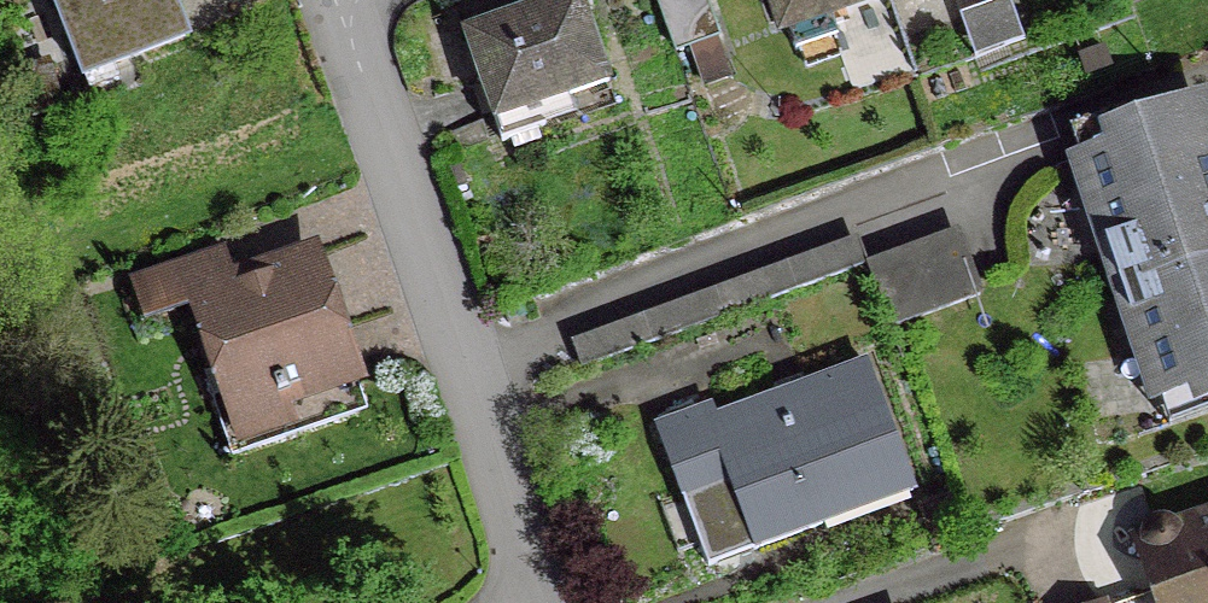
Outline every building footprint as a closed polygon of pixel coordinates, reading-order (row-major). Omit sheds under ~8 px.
[(78,77),(180,38),(165,0),(48,0),(78,77)] [(460,36),(497,142),(539,128),(532,108),(602,84),(573,0),(564,0),(460,36)] [(671,52),(685,47),(699,85),(722,76),(697,0),(652,0),(671,52)] [(778,30),(784,27),(799,70),(837,57),(822,14),(862,0),(767,0),(778,30)] [(959,21),(1000,7),(998,0),(952,0),(959,21)] [(1073,160),(1154,400),(1205,383),(1207,391),(1207,144),(1195,106),(1121,131),(1125,142),(1073,160)] [(968,291),(946,232),(864,262),(885,321),(968,291)] [(190,299),(191,302),(223,395),(207,401),(226,457),(360,412),(308,259),(267,273),(266,278),(234,289),(230,286),(190,299)] [(187,288),(180,267),(127,285),(139,319),(178,306),(173,293),(187,288)] [(704,412),(654,430),(679,499),(726,482),(751,549),(814,525),(806,503),(896,469),(859,369),(708,424),(704,412)] [(1139,545),(1158,602),(1207,602),(1207,520),(1173,532),(1168,526),(1162,523),(1155,522),(1148,524),(1141,530),(1138,538),(1139,545)]
